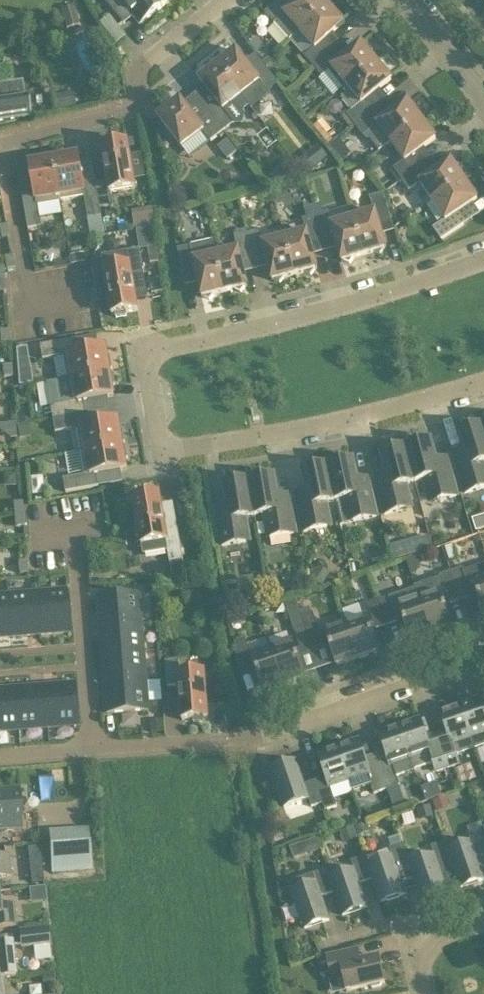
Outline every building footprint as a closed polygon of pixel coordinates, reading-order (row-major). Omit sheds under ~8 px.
[(124,25),(133,17),(139,25),(162,8),(156,0),(104,0),(124,25)] [(274,24),(289,40),(299,31),(299,32),(328,6),(322,0),(299,0),(294,5),(290,0),(279,0),(265,13),(274,24)] [(67,28),(80,24),(75,6),(62,9),(67,28)] [(313,67),(334,49),(325,39),(343,23),(342,21),(341,15),(335,14),(328,6),(299,32),(314,48),(304,57),(313,67)] [(334,49),(313,67),(322,77),(328,72),(342,89),(376,62),(369,53),(369,47),(363,46),(361,44),(342,59),(334,49)] [(271,54),(264,45),(256,52),(262,61),(271,54)] [(261,62),(251,70),(236,51),(234,53),(227,53),(226,59),(217,66),(241,96),(258,82),(267,93),(278,84),(261,62)] [(383,70),(376,62),(342,89),(346,93),(342,97),(342,100),(351,111),(345,115),(354,126),(380,106),(372,95),(391,80),(389,78),(389,72),(383,70)] [(199,80),(214,99),(204,107),(223,131),(232,124),(233,125),(242,125),(245,115),(243,113),(243,110),(248,106),(241,96),(217,66),(208,73),(202,72),(201,79),(199,80)] [(29,116),(26,96),(0,100),(0,120),(29,116)] [(210,141),(217,135),(223,132),(223,131),(204,107),(192,116),(179,100),(172,106),(166,106),(164,112),(157,118),(178,145),(200,128),(210,141)] [(390,143),(421,120),(415,111),(415,105),(409,103),(407,101),(388,116),(380,106),(354,126),(365,140),(370,140),(378,152),(390,143)] [(401,180),(423,164),(416,153),(435,139),(434,137),(434,131),(428,129),(421,120),(390,143),(404,161),(393,169),(401,180)] [(338,137),(332,131),(322,139),(328,146),(338,137)] [(111,144),(100,146),(106,181),(94,183),(98,208),(111,205),(109,191),(133,187),(126,142),(122,143),(122,139),(111,141),(111,144)] [(220,145),(218,147),(228,159),(238,151),(231,143),(228,139),(220,145)] [(55,159),(52,159),(59,200),(83,196),(87,218),(99,215),(94,183),(82,185),(77,155),(66,157),(66,154),(54,156),(55,159)] [(308,171),(315,165),(307,155),(300,160),(308,171)] [(38,162),(28,164),(33,193),(21,195),(26,228),(40,226),(36,204),(59,200),(52,159),(50,160),(50,157),(38,159),(38,162)] [(459,165),(452,163),(451,161),(431,175),(423,164),(401,180),(409,191),(420,184),(432,202),(464,181),(458,171),(459,165)] [(476,192),(470,190),(464,181),(432,202),(444,220),(433,228),(442,240),(464,225),(457,214),(477,200),(476,198),(476,192)] [(353,219),(364,256),(374,252),(380,255),(384,250),(386,249),(379,225),(391,221),(383,195),(370,200),(374,212),(353,219)] [(110,216),(109,208),(101,209),(103,217),(110,216)] [(315,216),(322,241),(334,238),(341,262),(344,262),(350,264),(353,259),(364,256),(353,219),(331,225),(328,212),(315,216)] [(284,238),(294,275),(305,272),(311,275),(314,270),(317,269),(310,245),(322,241),(315,216),(302,220),(306,232),(284,238)] [(9,238),(8,226),(0,226),(0,239),(9,238)] [(141,248),(158,245),(154,226),(137,229),(141,248)] [(233,233),(234,237),(237,250),(215,255),(224,293),(235,290),(241,293),(244,288),(247,287),(241,263),(253,260),(247,234),(246,234),(245,230),(233,233)] [(247,234),(253,260),(265,257),(271,281),(274,281),(280,283),(283,278),(294,275),(284,238),(263,244),(260,231),(247,234)] [(195,273),(201,298),(204,297),(209,300),(213,295),(224,293),(215,255),(212,241),(177,249),(183,276),(195,273)] [(128,266),(104,270),(112,315),(115,315),(116,318),(126,316),(126,313),(137,311),(131,277),(144,275),(139,250),(126,252),(128,266)] [(84,263),(83,255),(69,257),(71,266),(84,263)] [(3,257),(4,270),(14,269),(12,256),(3,257)] [(9,341),(8,329),(0,330),(0,342),(9,341)] [(43,360),(65,356),(69,379),(109,372),(109,370),(112,370),(110,358),(107,358),(105,348),(75,353),(73,341),(40,346),(43,360)] [(29,369),(27,348),(16,350),(17,370),(29,369)] [(1,365),(2,377),(12,376),(11,364),(1,365)] [(109,372),(69,379),(73,403),(51,406),(53,420),(86,414),(84,402),(113,397),(111,386),(115,386),(113,374),(109,374),(109,372)] [(29,410),(19,412),(21,424),(31,422),(29,410)] [(77,429),(81,452),(122,445),(121,443),(125,443),(123,431),(119,431),(117,421),(88,426),(86,414),(53,420),(55,433),(77,429)] [(453,457),(450,457),(461,496),(483,490),(483,430),(483,426),(458,433),(464,453),(453,457)] [(448,458),(436,461),(430,441),(406,448),(415,483),(422,481),(428,505),(458,496),(448,458)] [(122,445),(81,452),(85,476),(63,479),(66,493),(98,487),(96,475),(126,470),(124,459),(127,459),(125,447),(122,447),(122,445)] [(386,474),(374,477),(372,478),(382,517),(413,509),(407,485),(415,483),(406,448),(381,454),(386,474)] [(369,478),(357,481),(353,461),(328,466),(335,501),(338,501),(342,525),(378,517),(369,478)] [(307,492),(295,494),(292,495),(301,535),(332,528),(327,503),(335,501),(328,466),(303,472),(307,492)] [(290,495),(277,497),(274,477),(249,481),(255,517),(261,515),(265,540),(297,534),(290,495)] [(221,540),(225,540),(244,536),(241,519),(255,517),(249,481),(223,486),(227,506),(215,508),(221,540)] [(137,499),(134,500),(138,524),(134,524),(136,536),(140,536),(143,555),(167,551),(169,563),(182,561),(177,528),(165,530),(159,496),(148,497),(147,494),(137,496),(137,499)] [(13,503),(14,516),(22,515),(22,502),(13,503)] [(15,528),(23,527),(22,515),(14,516),(15,528)] [(483,530),(483,526),(481,516),(471,519),(476,533),(483,530)] [(18,563),(19,574),(26,573),(26,562),(18,563)] [(464,572),(462,568),(450,572),(451,576),(452,576),(460,599),(476,594),(483,617),(483,565),(464,572)] [(199,575),(199,567),(191,568),(192,576),(199,575)] [(310,577),(322,585),(328,575),(316,567),(310,577)] [(441,580),(449,603),(460,599),(452,576),(451,576),(441,580)] [(418,597),(431,635),(452,627),(439,590),(418,597)] [(66,591),(38,594),(40,634),(69,632),(66,591)] [(38,594),(9,596),(12,636),(40,634),(38,594)] [(138,595),(97,599),(100,628),(141,624),(138,595)] [(0,596),(0,637),(12,636),(9,596),(0,596)] [(398,620),(390,597),(378,601),(386,624),(398,620)] [(431,635),(418,597),(397,604),(410,642),(431,635)] [(367,605),(375,628),(386,624),(378,601),(367,605)] [(324,646),(316,622),(313,613),(301,616),(313,650),(324,646)] [(344,622),(357,660),(378,653),(366,615),(344,622)] [(293,630),(301,653),(313,650),(301,616),(300,617),(303,627),(293,630)] [(357,660),(344,622),(323,629),(336,667),(357,660)] [(141,624),(100,628),(102,657),(143,653),(141,624)] [(284,685),(275,661),(271,647),(250,654),(244,639),(234,643),(238,669),(253,664),(263,692),(284,685)] [(271,647),(275,661),(284,685),(305,678),(292,640),(271,647)] [(143,653),(102,657),(104,685),(145,682),(143,653)] [(179,668),(165,669),(167,687),(179,686),(181,721),(193,720),(193,723),(204,723),(204,719),(207,719),(204,681),(180,683),(179,668)] [(145,682),(104,685),(106,714),(147,711),(145,682)] [(73,685),(44,687),(47,728),(76,726),(73,685)] [(44,687),(15,689),(18,730),(47,728),(44,687)] [(0,690),(0,731),(18,730),(15,689),(0,690)] [(480,698),(460,705),(472,740),(483,736),(483,709),(480,698)] [(472,740),(460,705),(440,712),(446,730),(436,734),(448,770),(459,766),(456,756),(474,750),(471,740),(472,740)] [(164,719),(151,720),(152,733),(165,732),(164,719)] [(419,719),(399,726),(414,770),(431,764),(434,774),(448,770),(436,734),(425,737),(419,719)] [(390,768),(410,761),(413,770),(414,770),(399,726),(378,733),(389,764),(379,768),(387,790),(397,787),(390,768)] [(369,771),(358,740),(338,747),(349,782),(352,791),(373,784),(376,794),(387,790),(379,768),(369,771)] [(318,788),(323,804),(325,811),(336,808),(329,789),(349,782),(338,747),(317,754),(328,785),(318,788)] [(315,781),(304,785),(296,761),(271,770),(284,808),(309,799),(312,808),(323,804),(318,788),(315,781)] [(21,828),(19,788),(0,789),(0,829),(21,828)] [(445,797),(432,801),(435,810),(448,805),(445,797)] [(418,819),(432,815),(429,806),(415,809),(418,819)] [(354,826),(357,834),(369,830),(366,822),(363,822),(354,826)] [(358,836),(357,834),(354,826),(341,830),(344,840),(358,836)] [(51,874),(91,871),(88,828),(48,831),(51,874)] [(477,856),(483,854),(483,833),(483,829),(469,833),(472,842),(448,850),(447,850),(452,865),(460,888),(483,880),(483,876),(477,856)] [(308,853),(318,850),(314,839),(304,843),(308,853)] [(447,893),(439,869),(452,865),(447,850),(448,850),(445,842),(431,846),(434,855),(410,863),(409,863),(410,866),(422,901),(447,893)] [(397,871),(410,866),(409,863),(410,863),(403,843),(389,848),(392,857),(368,865),(372,879),(380,903),(405,894),(397,871)] [(27,848),(28,860),(40,859),(39,846),(28,848),(27,848)] [(10,877),(8,854),(0,855),(0,878),(10,877)] [(359,884),(372,879),(368,865),(365,856),(351,861),(354,870),(330,878),(329,878),(334,892),(342,916),(367,907),(359,884)] [(321,897),(334,892),(329,878),(330,878),(327,869),(288,883),(304,929),(329,920),(321,897)] [(32,902),(47,899),(45,885),(29,887),(32,902)] [(0,906),(0,928),(16,926),(13,904),(0,906)] [(47,927),(18,930),(19,938),(48,935),(47,927)] [(20,949),(49,946),(48,935),(19,938),(20,949)] [(15,978),(12,943),(0,944),(0,979),(15,978)] [(344,979),(347,992),(385,983),(379,958),(353,964),(350,952),(326,957),(332,981),(344,979)] [(53,988),(53,977),(42,978),(43,988),(53,988)]
